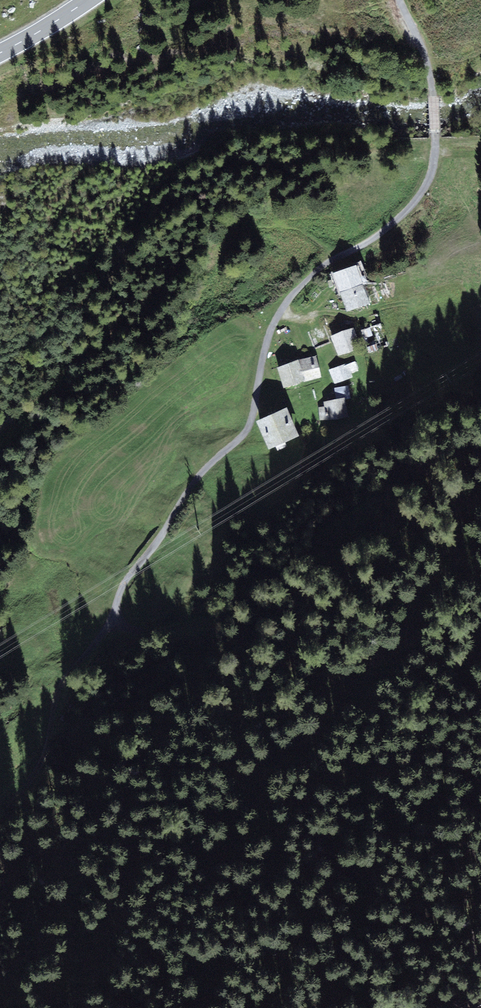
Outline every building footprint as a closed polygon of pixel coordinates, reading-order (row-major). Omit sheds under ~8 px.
[(357,265),(332,273),(348,311),(370,303),(363,284),(365,284),(357,265)] [(354,326),(330,335),(338,357),(362,348),(354,326)] [(315,355),(276,367),(284,388),(321,377),(315,355)] [(334,384),(353,377),(351,374),(359,371),(355,361),(347,364),(347,363),(329,370),(334,384)] [(346,400),(351,399),(349,385),(335,388),(337,399),(345,398),(346,400)] [(320,421),(348,417),(346,400),(345,398),(337,399),(323,401),(324,406),(318,407),(320,421)] [(286,407),(255,420),(268,449),(299,436),(286,407)]
